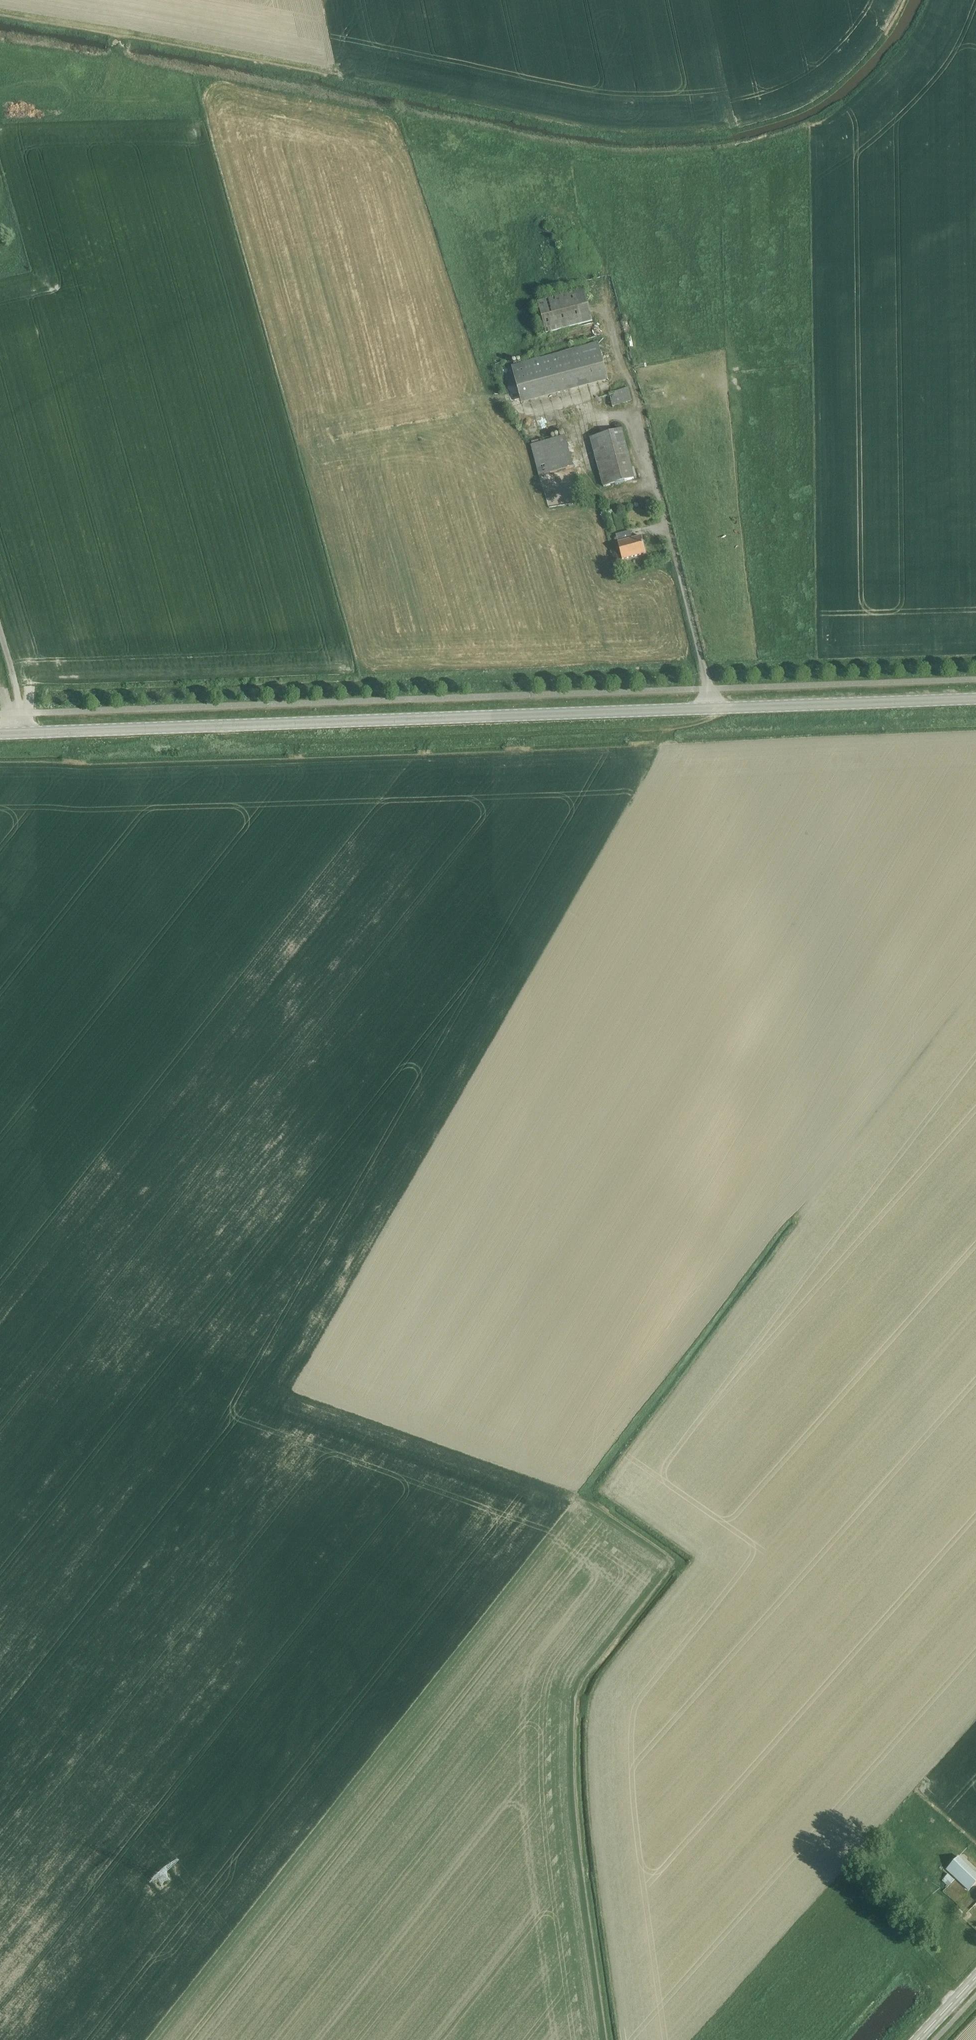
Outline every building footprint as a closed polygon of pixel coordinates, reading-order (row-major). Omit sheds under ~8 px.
[(588,290),(540,300),(547,332),(594,323),(588,290)] [(521,406),(598,384),(608,381),(597,344),(510,369),(521,406)] [(612,405),(633,401),(630,387),(610,391),(612,405)] [(603,488),(634,479),(621,430),(590,439),(603,488)] [(565,438),(530,446),(538,477),(573,468),(565,438)] [(621,560),(645,554),(640,537),(631,539),(629,532),(615,536),(621,560)] [(957,1860),(947,1871),(968,1892),(975,1883),(975,1877),(957,1860)] [(948,1875),(944,1879),(951,1885),(954,1881),(948,1875)]
